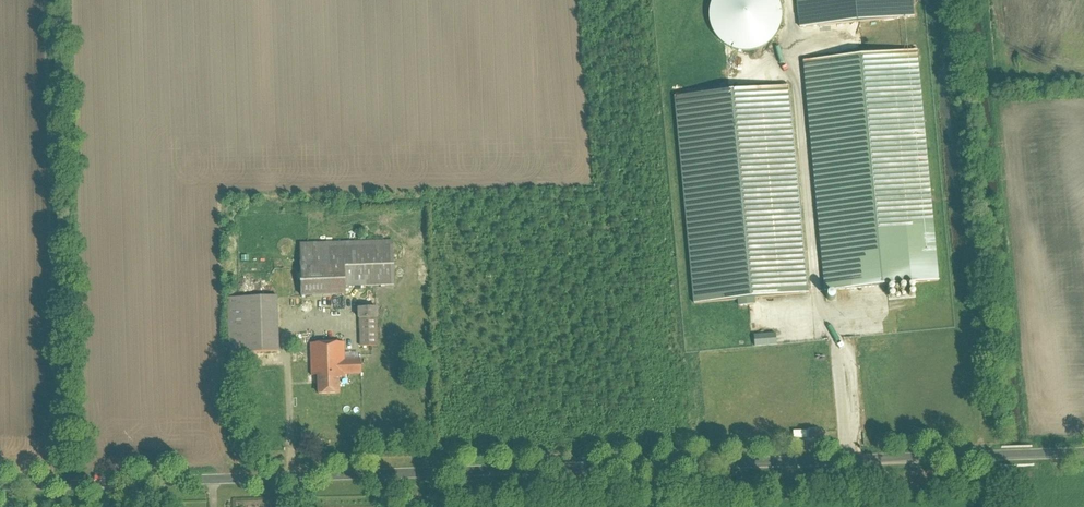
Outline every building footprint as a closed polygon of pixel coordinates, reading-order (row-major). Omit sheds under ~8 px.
[(769,46),(777,36),(781,24),(781,13),(778,2),(777,0),(713,0),(709,12),(709,25),(714,37),(722,46),(733,52),(746,54),(758,52),(769,46)] [(798,30),(915,19),(913,0),(795,0),(798,30)] [(803,63),(824,294),(939,283),(918,52),(803,63)] [(694,305),(809,294),(790,87),(674,98),(694,305)] [(397,240),(302,243),(304,299),(353,297),(353,286),(398,284),(397,240)] [(231,296),(232,354),(285,353),(283,295),(231,296)] [(385,308),(359,308),(359,319),(364,319),(365,347),(383,346),(382,318),(386,318),(385,308)] [(775,335),(754,336),(755,348),(776,346),(775,335)] [(314,361),(314,375),(323,375),(324,393),(345,392),(345,374),(367,374),(366,358),(348,358),(348,342),(307,344),(308,362),(314,361)]
